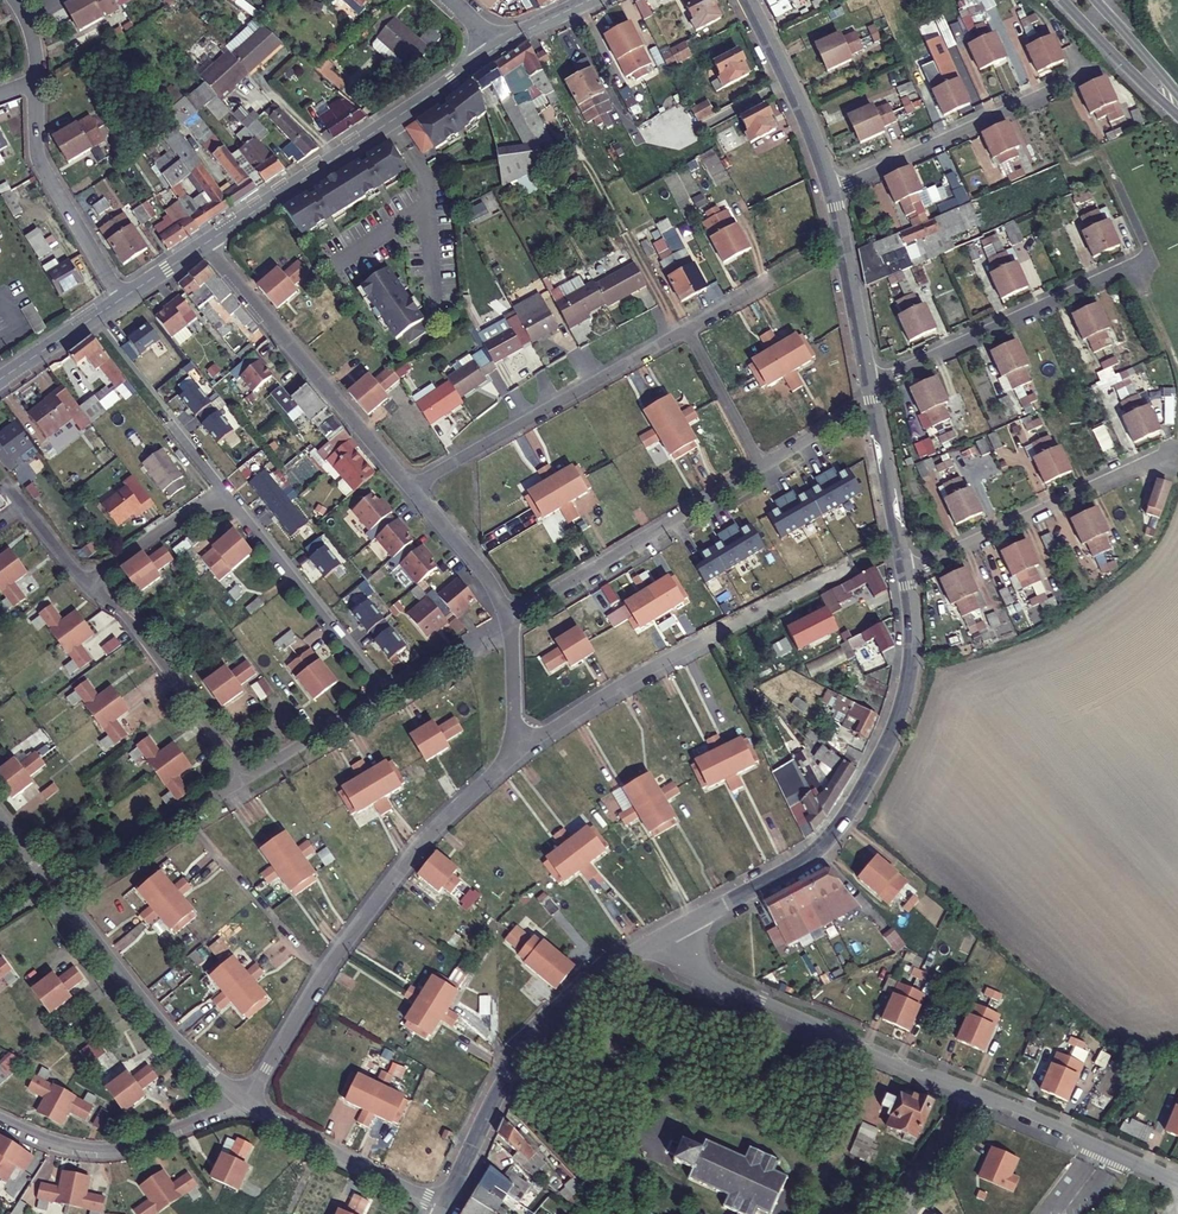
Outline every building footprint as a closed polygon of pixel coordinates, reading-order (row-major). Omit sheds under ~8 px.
[(99,2),(98,0),(78,0),(53,14),(59,24),(99,2)] [(360,10),(370,0),(350,0),(360,10)] [(517,14),(500,0),(493,0),(485,4),(488,8),(491,9),(494,11),(497,12),(501,13),(505,14),(508,15),(513,15),(516,14),(517,14)] [(644,19),(653,14),(646,0),(640,0),(636,3),(644,19)] [(693,23),(697,32),(721,20),(715,7),(717,7),(714,0),(682,0),(693,23)] [(775,21),(792,11),(785,0),(781,2),(780,0),(763,0),(775,21)] [(820,15),(812,0),(805,0),(813,19),(820,15)] [(99,2),(59,24),(65,35),(89,22),(87,17),(95,13),(94,11),(101,6),(99,2)] [(1028,18),(1030,25),(1037,22),(1034,15),(1028,18)] [(1024,28),(1030,25),(1028,18),(1021,21),(1024,28)] [(973,23),(976,30),(983,26),(980,20),(973,23)] [(389,21),(374,40),(411,70),(436,39),(424,30),(415,41),(389,21)] [(969,33),(976,30),(973,23),(966,26),(969,33)] [(619,32),(641,74),(644,73),(643,70),(648,67),(639,51),(644,48),(632,25),(619,32)] [(870,37),(877,34),(873,26),(867,29),(870,37)] [(233,58),(250,76),(284,45),(265,29),(233,58)] [(641,74),(619,32),(605,38),(617,62),(623,60),(631,76),(637,73),(638,76),(641,74)] [(822,59),(860,42),(856,32),(841,40),(839,35),(815,46),(822,59)] [(1036,36),(1050,67),(1063,61),(1052,37),(1048,39),(1045,32),(1036,36)] [(880,41),(877,34),(870,37),(874,44),(880,41)] [(1050,67),(1036,36),(1027,39),(1031,47),(1028,48),(1040,72),(1050,67)] [(981,41),(984,47),(999,80),(1011,74),(1000,50),(997,51),(990,37),(981,41)] [(860,42),(822,59),(827,72),(851,61),(849,57),(864,50),(860,42)] [(666,61),(689,49),(686,43),(671,50),(673,53),(664,58),(666,61)] [(559,103),(560,100),(540,64),(530,46),(529,44),(496,66),(515,101),(534,90),(536,90),(548,98),(550,98),(555,106),(559,103)] [(999,80),(984,47),(975,52),(979,59),(975,61),(986,85),(999,80)] [(666,61),(669,66),(677,61),(678,64),(693,56),(689,49),(666,61)] [(930,55),(933,61),(941,58),(938,51),(930,55)] [(539,56),(542,63),(550,59),(546,52),(539,56)] [(737,52),(714,64),(721,79),(718,80),(722,88),(747,76),(741,64),(743,63),(737,52)] [(926,65),(933,61),(930,55),(923,58),(926,65)] [(207,86),(223,103),(235,93),(233,91),(250,76),(233,58),(231,56),(203,81),(207,86)] [(581,77),(579,77),(602,120),(605,118),(604,116),(614,111),(609,102),(610,101),(606,93),(605,94),(593,72),(594,71),(588,59),(575,66),(581,77)] [(323,60),(314,67),(340,89),(345,83),(329,69),(331,67),(323,60)] [(551,167),(516,104),(515,101),(496,66),(474,81),(473,82),(482,95),(491,88),(525,148),(497,151),(498,168),(501,188),(524,178),(534,174),(551,167)] [(939,73),(942,79),(956,111),(970,104),(959,81),(954,83),(948,69),(939,73)] [(602,120),(579,77),(567,84),(580,108),(584,106),(592,121),(598,119),(599,122),(602,120)] [(956,111),(942,79),(933,83),(937,91),(932,93),(944,117),(956,111)] [(1093,86),(1107,117),(1110,124),(1119,120),(1112,105),(1117,103),(1107,80),(1093,86)] [(414,140),(423,154),(434,147),(436,150),(458,135),(457,134),(464,129),(465,131),(486,115),(480,97),(482,95),(473,82),(446,102),(442,105),(417,122),(424,133),(414,140)] [(207,109),(240,146),(246,142),(248,146),(256,141),(249,132),(231,113),(223,103),(207,86),(188,102),(199,115),(207,109)] [(1093,86),(1080,92),(1091,116),(1096,114),(1099,121),(1107,117),(1093,86)] [(198,116),(199,115),(188,102),(177,89),(156,106),(175,130),(178,133),(187,126),(198,116)] [(901,102),(904,109),(911,106),(908,99),(901,102)] [(368,117),(349,100),(343,104),(341,102),(331,109),(332,112),(321,119),(334,139),(368,117)] [(692,110),(697,120),(714,112),(709,101),(692,110)] [(555,173),(557,178),(575,169),(568,157),(564,159),(556,146),(555,147),(539,119),(537,119),(527,103),(521,106),(519,102),(516,104),(551,167),(555,173)] [(257,123),(261,119),(243,103),(231,113),(249,132),(257,123)] [(276,103),(265,114),(290,143),(281,152),(289,160),(292,157),(298,163),(319,149),(276,103)] [(856,131),(894,114),(890,105),(874,112),(872,107),(849,118),(856,131)] [(911,106),(904,109),(907,116),(914,113),(911,106)] [(767,107),(743,119),(750,133),(746,135),(751,143),(776,131),(770,119),(772,118),(767,107)] [(110,123),(117,119),(111,110),(104,115),(110,123)] [(894,114),(856,131),(861,144),(884,134),(882,130),(898,123),(894,114)] [(198,116),(187,126),(194,135),(205,125),(198,116)] [(62,152),(99,130),(92,118),(55,140),(62,152)] [(117,119),(110,123),(115,132),(122,128),(117,119)] [(407,129),(414,140),(424,133),(417,122),(407,129)] [(249,132),(256,141),(258,143),(268,133),(257,123),(249,132)] [(205,125),(194,135),(230,179),(237,188),(233,191),(225,196),(232,207),(258,190),(231,157),(205,125)] [(995,131),(1010,162),(1020,158),(1017,150),(1020,149),(1009,125),(995,131)] [(9,146),(0,130),(0,151),(9,146)] [(106,143),(99,130),(62,152),(69,164),(106,143)] [(1118,140),(1124,138),(1121,130),(1114,133),(1118,140)] [(1010,162),(995,131),(984,136),(995,160),(998,159),(1001,166),(1010,162)] [(200,210),(190,218),(198,230),(231,208),(200,166),(202,165),(192,152),(192,151),(178,133),(166,143),(174,153),(177,157),(179,156),(185,164),(192,175),(200,186),(204,192),(195,199),(200,210)] [(1111,143),(1118,140),(1114,133),(1108,136),(1111,143)] [(265,185),(285,172),(258,143),(256,141),(248,146),(246,142),(240,146),(237,148),(240,151),(265,185)] [(389,142),(284,209),(303,237),(326,223),(325,221),(332,217),(333,219),(378,190),(377,188),(384,184),(385,186),(408,171),(389,142)] [(156,166),(164,161),(152,147),(145,152),(146,153),(156,166)] [(231,157),(258,190),(265,185),(240,151),(231,157)] [(177,157),(174,153),(164,161),(173,171),(185,164),(179,156),(177,157)] [(163,178),(175,196),(179,202),(187,196),(178,184),(192,175),(185,164),(173,171),(164,161),(156,166),(164,177),(163,178)] [(534,174),(538,181),(555,173),(551,167),(534,174)] [(898,176),(913,208),(921,204),(918,196),(922,194),(911,170),(898,176)] [(1014,173),(1018,180),(1025,176),(1022,170),(1014,173)] [(1010,183),(1018,180),(1014,173),(1007,176),(1010,183)] [(534,174),(524,178),(528,185),(538,181),(534,174)] [(916,215),(913,208),(898,176),(885,181),(896,206),(902,204),(908,218),(916,215)] [(237,188),(230,179),(226,182),(233,191),(237,188)] [(12,189),(2,194),(14,215),(23,210),(12,189)] [(168,200),(174,209),(181,204),(179,202),(175,196),(168,200)] [(181,204),(190,218),(200,210),(195,199),(187,196),(179,202),(181,204)] [(1082,199),(1085,206),(1092,203),(1089,196),(1082,199)] [(107,198),(99,204),(105,213),(114,207),(107,198)] [(1078,209),(1085,206),(1082,199),(1074,203),(1078,209)] [(105,213),(99,204),(91,210),(97,219),(105,213)] [(198,230),(190,218),(181,204),(174,209),(173,209),(178,216),(182,223),(178,226),(160,238),(168,250),(198,230)] [(984,238),(970,206),(933,221),(921,226),(861,250),(859,251),(866,288),(894,276),(941,255),(947,253),(984,238)] [(151,222),(141,207),(134,211),(144,227),(145,226),(151,222)] [(718,219),(738,257),(750,251),(728,213),(718,219)] [(1089,216),(1107,254),(1119,249),(1108,225),(1102,228),(1095,213),(1089,216)] [(111,223),(135,258),(148,249),(123,214),(111,223)] [(925,215),(917,218),(920,224),(928,221),(925,215)] [(182,223),(178,216),(174,218),(178,226),(182,223)] [(1107,254),(1089,216),(1082,219),(1089,234),(1084,237),(1094,260),(1107,254)] [(920,224),(917,218),(910,221),(913,227),(920,224)] [(726,264),(738,257),(718,219),(705,226),(726,264)] [(135,258),(111,223),(100,231),(125,265),(135,258)] [(46,224),(26,236),(39,258),(59,246),(46,224)] [(990,241),(993,247),(1000,244),(997,238),(990,241)] [(985,251),(993,247),(990,241),(982,244),(985,251)] [(674,259),(694,298),(706,291),(685,253),(674,259)] [(997,258),(1014,296),(1027,290),(1016,267),(1013,268),(1007,254),(997,258)] [(42,266),(47,273),(60,266),(56,258),(42,266)] [(1014,296),(997,258),(989,262),(995,277),(990,278),(1001,302),(1014,296)] [(682,304),(694,298),(674,259),(661,267),(682,304)] [(60,266),(47,273),(59,295),(82,282),(70,260),(60,266)] [(268,296),(304,266),(300,261),(283,276),(278,269),(258,285),(268,296)] [(259,330),(204,265),(178,285),(222,339),(231,333),(208,305),(216,298),(232,318),(235,315),(247,329),(248,328),(254,334),(259,330)] [(605,304),(606,307),(646,286),(634,265),(595,285),(605,304)] [(268,296),(276,306),(277,308),(297,291),(291,285),(308,271),(304,266),(268,296)] [(388,270),(360,288),(375,310),(372,312),(378,320),(380,318),(396,340),(403,336),(409,345),(425,334),(419,325),(423,322),(408,299),(406,300),(402,294),(404,293),(388,270)] [(919,287),(928,284),(923,270),(914,273),(919,287)] [(895,278),(898,284),(905,280),(902,274),(895,278)] [(891,287),(898,284),(895,278),(888,281),(891,287)] [(580,317),(585,314),(605,304),(595,285),(593,282),(555,302),(568,328),(582,320),(580,317)] [(171,306),(157,318),(173,338),(188,326),(182,318),(191,310),(180,296),(170,304),(171,306)] [(519,320),(531,343),(556,329),(539,296),(513,310),(515,314),(519,320)] [(905,300),(922,337),(935,332),(925,308),(920,310),(914,296),(905,300)] [(922,337),(905,300),(896,304),(903,318),(899,319),(909,343),(922,337)] [(30,302),(20,307),(34,333),(44,328),(30,302)] [(1085,313),(1103,351),(1112,348),(1105,332),(1109,330),(1099,307),(1085,313)] [(1103,351),(1085,313),(1072,319),(1083,342),(1087,341),(1094,355),(1103,351)] [(484,347),(493,364),(521,349),(510,329),(505,319),(477,334),(483,344),(484,347)] [(782,363),(808,347),(802,336),(795,340),(794,339),(780,347),(772,332),(766,336),(782,363)] [(782,363),(766,336),(760,340),(768,355),(753,363),(754,364),(749,367),(756,379),(782,363)] [(93,338),(68,356),(77,366),(86,360),(95,370),(99,368),(116,389),(127,380),(93,338)] [(250,356),(256,351),(250,345),(240,353),(238,351),(234,354),(235,355),(231,359),(237,367),(250,356)] [(1004,350),(1022,389),(1031,385),(1023,369),(1027,367),(1017,345),(1004,350)] [(493,364),(484,347),(470,356),(472,361),(446,377),(448,381),(459,398),(485,380),(483,376),(496,368),(493,364)] [(808,347),(782,363),(798,391),(804,387),(796,372),(810,364),(809,362),(815,359),(808,347)] [(1022,389),(1004,350),(990,356),(1001,380),(1006,378),(1013,393),(1022,389)] [(254,353),(230,374),(236,382),(240,379),(252,394),(271,377),(259,363),(261,361),(254,353)] [(1108,363),(1111,370),(1118,366),(1115,360),(1108,363)] [(782,363),(756,379),(762,390),(767,387),(768,389),(782,380),(791,395),(798,391),(782,363)] [(1104,373),(1111,370),(1108,363),(1101,366),(1104,373)] [(407,374),(402,367),(397,370),(393,372),(394,373),(398,379),(407,374)] [(390,375),(392,373),(387,368),(371,382),(365,375),(346,391),(355,402),(390,375)] [(355,402),(364,413),(383,397),(379,391),(396,377),(392,373),(390,375),(355,402)] [(1120,383),(1123,389),(1130,386),(1127,380),(1120,383)] [(414,403),(428,424),(462,403),(459,398),(448,381),(414,403)] [(923,386),(941,425),(949,421),(943,405),(946,404),(936,381),(923,386)] [(1116,392),(1123,389),(1120,383),(1113,386),(1116,392)] [(273,394),(270,396),(295,427),(298,425),(295,420),(303,414),(311,425),(313,423),(329,442),(343,430),(308,388),(293,401),(281,386),(278,389),(273,394)] [(941,425),(923,386),(910,392),(920,416),(926,414),(932,429),(941,425)] [(79,409),(62,388),(52,396),(53,399),(29,418),(47,441),(72,420),(81,432),(91,424),(90,423),(79,409)] [(670,429),(697,413),(694,407),(680,415),(670,400),(669,401),(666,395),(654,403),(670,429)] [(1027,400),(1030,407),(1038,403),(1034,396),(1027,400)] [(1128,400),(1146,438),(1158,432),(1148,409),(1145,410),(1138,396),(1128,400)] [(105,412),(98,404),(93,397),(79,409),(90,423),(105,412)] [(1007,419),(1017,414),(1009,397),(998,402),(1007,419)] [(1023,410),(1030,407),(1027,400),(1020,403),(1023,410)] [(1146,438),(1128,400),(1120,404),(1127,419),(1122,421),(1133,444),(1146,438)] [(670,429),(654,403),(644,408),(647,413),(644,415),(654,430),(639,439),(643,446),(670,429)] [(670,429),(686,455),(697,448),(695,444),(696,442),(687,427),(701,419),(697,413),(670,429)] [(1031,423),(1034,430),(1041,427),(1038,420),(1031,423)] [(1027,433),(1034,430),(1031,423),(1024,426),(1027,433)] [(7,472),(16,466),(12,461),(18,456),(22,462),(26,462),(37,454),(32,446),(15,424),(0,435),(0,463),(7,472)] [(670,429),(643,446),(647,452),(661,443),(670,457),(673,456),(676,462),(686,455),(670,429)] [(1106,429),(1096,433),(1106,455),(1116,450),(1106,429)] [(351,439),(343,430),(329,442),(338,451),(351,439)] [(946,437),(949,443),(955,440),(952,434),(946,437)] [(1039,440),(1056,478),(1069,472),(1058,449),(1055,451),(1048,436),(1039,440)] [(943,446),(949,443),(946,437),(940,440),(943,446)] [(351,439),(338,451),(346,460),(340,465),(356,485),(373,471),(358,451),(360,450),(351,439)] [(1056,478),(1039,440),(1029,444),(1036,459),(1032,461),(1043,484),(1056,478)] [(161,448),(141,464),(162,491),(166,488),(171,495),(185,483),(180,477),(183,474),(161,448)] [(318,455),(325,463),(333,456),(327,448),(318,455)] [(325,463),(329,468),(337,461),(333,456),(325,463)] [(942,463),(945,470),(951,467),(948,460),(942,463)] [(917,463),(920,479),(935,477),(933,461),(917,463)] [(541,466),(557,493),(583,477),(577,466),(572,469),(570,467),(556,476),(547,462),(541,466)] [(938,473),(945,470),(942,463),(935,466),(938,473)] [(557,493),(541,466),(534,470),(543,484),(527,493),(528,495),(524,498),(530,508),(557,493)] [(557,493),(573,520),(580,516),(571,502),(586,492),(585,491),(590,488),(583,477),(557,493)] [(950,481),(967,519),(980,513),(969,489),(965,491),(958,477),(950,481)] [(155,506),(134,478),(124,486),(127,489),(113,499),(114,501),(104,509),(118,527),(133,515),(137,521),(155,506)] [(967,519),(950,481),(940,485),(947,500),(944,502),(955,525),(967,519)] [(1169,489),(1170,486),(1157,481),(1146,514),(1159,519),(1169,490),(1169,489)] [(803,522),(831,505),(826,498),(813,506),(804,492),(803,493),(800,488),(787,496),(803,522)] [(557,493),(530,508),(538,520),(542,517),(542,519),(558,509),(567,524),(573,520),(557,493)] [(370,494),(351,511),(368,531),(364,534),(370,542),(374,539),(391,558),(384,563),(391,571),(398,565),(415,585),(435,568),(424,556),(427,554),(420,545),(415,550),(409,543),(411,542),(401,531),(404,529),(396,519),(394,521),(388,514),(390,512),(384,504),(381,507),(370,494)] [(803,522),(787,496),(777,502),(780,506),(778,507),(787,523),(772,532),(776,539),(803,522)] [(504,523),(517,517),(509,500),(496,506),(504,523)] [(803,522),(820,549),(831,541),(828,536),(830,535),(821,520),(835,511),(831,505),(803,522)] [(1083,517),(1101,555),(1109,551),(1103,537),(1107,535),(1096,511),(1083,517)] [(1101,555),(1083,517),(1070,523),(1081,547),(1086,545),(1092,559),(1101,555)] [(803,522),(776,539),(780,545),(795,536),(804,550),(805,550),(809,555),(820,549),(803,522)] [(1145,534),(1153,537),(1156,530),(1148,527),(1145,534)] [(209,570),(243,543),(234,532),(201,559),(209,570)] [(190,535),(185,539),(193,549),(201,542),(196,536),(193,539),(190,535)] [(1051,535),(1042,538),(1048,556),(1058,552),(1051,535)] [(243,543),(209,570),(219,581),(252,554),(243,543)] [(1013,549),(1031,587),(1040,583),(1033,569),(1037,567),(1026,543),(1013,549)] [(121,572),(129,583),(168,554),(164,549),(147,562),(142,556),(121,572)] [(1031,587),(1013,549),(1001,555),(1012,579),(1016,577),(1023,591),(1031,587)] [(17,563),(9,552),(0,559),(0,576),(17,563)] [(168,554),(129,583),(138,594),(159,579),(155,574),(173,560),(168,554)] [(0,576),(0,594),(1,593),(6,600),(0,604),(0,608),(4,614),(24,599),(13,584),(25,575),(17,563),(0,576)] [(1107,567),(1109,572),(1116,569),(1114,563),(1107,567)] [(1102,576),(1109,572),(1107,567),(1099,570),(1102,576)] [(833,591),(840,605),(863,593),(868,602),(888,591),(876,569),(833,591)] [(654,603),(681,587),(673,576),(668,579),(667,578),(652,586),(643,571),(637,575),(654,603)] [(952,577),(970,616),(979,611),(972,596),(976,594),(965,571),(952,577)] [(654,603),(637,575),(631,579),(640,594),(624,603),(625,604),(620,607),(627,620),(654,603)] [(970,616),(952,577),(939,583),(950,607),(956,605),(962,619),(970,616)] [(425,598),(405,615),(424,638),(437,628),(438,629),(446,622),(445,621),(451,615),(455,619),(464,611),(462,608),(473,599),(456,579),(436,596),(432,590),(424,597),(425,598)] [(235,584),(226,591),(233,599),(239,594),(237,591),(239,589),(235,584)] [(654,603),(670,630),(677,626),(668,612),(683,603),(681,601),(687,598),(681,587),(654,603)] [(1006,590),(999,593),(1005,608),(1013,605),(1006,590)] [(1036,598),(1039,605),(1046,602),(1043,595),(1036,598)] [(1033,608),(1039,605),(1036,598),(1030,602),(1033,608)] [(654,603),(627,620),(634,630),(639,627),(640,629),(655,620),(664,634),(670,630),(654,603)] [(58,645),(84,626),(75,614),(63,624),(51,608),(39,617),(40,618),(32,624),(37,631),(45,625),(51,634),(50,634),(58,645)] [(614,629),(623,624),(616,611),(607,616),(614,629)] [(1007,619),(1006,619),(1003,611),(987,617),(993,632),(1009,626),(1007,619)] [(976,626),(978,633),(985,629),(982,623),(976,626)] [(84,626),(58,645),(67,656),(67,655),(72,662),(63,668),(70,677),(78,671),(79,671),(91,662),(79,647),(92,637),(84,626)] [(847,643),(852,653),(875,641),(882,655),(894,649),(882,626),(847,643)] [(971,636),(978,633),(976,626),(969,629),(971,636)] [(585,643),(576,629),(555,642),(559,648),(541,659),(545,667),(585,643)] [(284,640),(291,649),(297,644),(294,641),(296,639),(292,633),(284,640)] [(291,649),(284,640),(275,646),(280,652),(283,650),(285,653),(291,649)] [(870,652),(873,658),(882,655),(875,641),(852,653),(855,659),(870,652)] [(585,643),(545,667),(549,672),(567,662),(571,669),(592,655),(586,645),(585,643)] [(852,653),(847,643),(834,649),(848,677),(896,658),(896,657),(894,649),(882,655),(873,658),(858,665),(855,659),(852,653)] [(310,650),(299,659),(325,692),(336,683),(310,650)] [(870,652),(855,659),(858,665),(873,658),(870,652)] [(325,692),(299,659),(288,668),(314,701),(325,692)] [(213,696),(250,669),(246,663),(230,675),(226,669),(204,684),(213,696)] [(250,669),(213,696),(222,708),(242,693),(238,686),(254,675),(250,669)] [(250,687),(259,700),(271,692),(263,679),(250,687)] [(94,720),(119,701),(111,689),(98,698),(86,683),(74,692),(75,693),(66,699),(72,707),(80,701),(85,707),(85,708),(94,720)] [(878,717),(829,691),(822,703),(836,710),(832,716),(833,716),(844,723),(842,727),(865,740),(878,717)] [(793,705),(804,714),(809,708),(798,699),(793,705)] [(119,701),(94,720),(102,731),(103,730),(106,735),(98,741),(105,751),(113,745),(114,746),(127,736),(115,721),(128,712),(119,701)] [(418,749),(458,725),(455,719),(436,729),(433,723),(410,737),(418,749)] [(462,730),(458,725),(418,749),(423,756),(426,762),(447,748),(444,742),(462,730)] [(722,764),(752,750),(746,738),(741,740),(740,738),(723,746),(715,731),(708,735),(722,764)] [(722,764),(708,735),(700,739),(709,754),(692,762),(693,765),(687,767),(693,779),(722,764)] [(156,775),(181,756),(173,744),(160,754),(148,739),(136,748),(137,749),(129,755),(135,763),(143,757),(148,763),(147,764),(156,775)] [(823,765),(820,768),(832,784),(842,791),(855,770),(823,748),(816,758),(823,765)] [(848,748),(845,754),(857,761),(861,755),(848,748)] [(832,784),(820,768),(805,749),(791,757),(825,819),(842,791),(832,784)] [(722,764),(737,793),(744,790),(736,774),(753,766),(752,763),(758,760),(752,750),(722,764)] [(41,758),(36,752),(18,766),(14,761),(0,771),(0,784),(3,787),(41,758)] [(181,756),(156,775),(164,786),(165,786),(169,792),(161,798),(167,806),(176,800),(177,801),(189,793),(177,777),(190,767),(181,756)] [(354,761),(370,787),(396,772),(390,761),(385,764),(384,763),(369,771),(361,757),(354,761)] [(826,822),(825,819),(791,757),(784,761),(786,764),(774,771),(806,840),(826,822)] [(41,758),(3,787),(11,799),(32,783),(27,777),(45,764),(41,758)] [(370,787),(354,761),(349,764),(357,778),(341,788),(342,789),(338,792),(344,803),(370,787)] [(737,793),(722,764),(693,779),(699,790),(703,788),(705,790),(721,781),(729,797),(737,793)] [(646,801),(674,784),(670,778),(656,787),(646,771),(645,772),(642,769),(631,775),(646,801)] [(370,787),(386,815),(393,811),(384,797),(400,788),(398,786),(403,784),(396,772),(370,787)] [(646,801),(631,775),(620,782),(623,787),(621,788),(630,803),(615,812),(619,818),(646,801)] [(646,801),(662,827),(673,821),(670,816),(673,814),(664,800),(678,791),(674,784),(646,801)] [(370,787),(344,803),(351,814),(356,812),(357,813),(372,805),(380,818),(386,815),(370,787)] [(646,801),(619,818),(623,825),(638,816),(647,831),(648,830),(651,834),(662,827),(646,801)] [(575,854),(599,836),(591,826),(586,829),(585,828),(571,839),(561,825),(556,829),(575,854)] [(575,854),(556,829),(549,834),(560,848),(545,858),(546,860),(542,863),(550,874),(575,854)] [(269,838),(287,863),(312,845),(307,838),(292,848),(283,834),(281,835),(279,832),(269,838)] [(575,854),(594,879),(600,875),(590,862),(603,851),(602,849),(606,846),(599,836),(575,854)] [(287,863),(269,838),(257,846),(260,851),(259,851),(269,866),(256,876),(260,882),(287,863)] [(287,863),(304,887),(314,880),(311,875),(312,875),(302,860),(316,851),(312,845),(287,863)] [(426,865),(454,888),(459,882),(451,875),(455,870),(435,854),(426,865)] [(594,879),(575,854),(550,874),(558,884),(562,880),(564,882),(577,871),(587,884),(594,879)] [(887,855),(876,867),(903,892),(909,886),(900,878),(905,872),(887,855)] [(287,863),(260,882),(263,888),(277,878),(287,893),(290,891),(292,895),(304,887),(287,863)] [(454,888),(426,865),(417,876),(437,893),(442,887),(449,893),(454,888)] [(890,890),(898,898),(903,892),(876,867),(867,876),(886,894),(890,890)] [(844,870),(828,876),(847,921),(873,909),(844,870)] [(165,903),(189,883),(185,877),(171,888),(160,874),(159,875),(156,871),(145,879),(165,903)] [(828,876),(813,882),(832,927),(847,921),(828,876)] [(165,903),(145,879),(135,887),(139,892),(138,893),(148,906),(135,916),(140,922),(165,903)] [(813,882),(803,887),(822,931),(832,927),(813,882)] [(165,903),(184,926),(194,918),(191,914),(192,912),(181,898),(194,888),(189,883),(165,903)] [(803,887),(792,891),(811,935),(822,931),(803,887)] [(464,895),(472,902),(478,893),(473,890),(472,892),(469,889),(464,895)] [(811,935),(792,891),(780,896),(790,921),(779,925),(786,941),(797,937),(799,941),(811,935)] [(464,895),(463,896),(469,905),(472,902),(464,895)] [(469,905),(463,896),(459,900),(462,902),(459,906),(465,910),(469,905)] [(165,903),(140,922),(144,928),(157,917),(169,932),(170,931),(173,934),(184,926),(165,903)] [(512,935),(565,978),(574,966),(543,941),(541,944),(532,937),(531,939),(518,928),(512,935)] [(565,978),(512,935),(508,940),(522,951),(518,956),(526,962),(524,964),(555,989),(565,978)] [(917,954),(904,936),(894,944),(907,961),(917,954)] [(217,965),(237,987),(260,967),(256,961),(242,972),(233,959),(231,961),(228,957),(218,965),(217,965)] [(2,978),(8,985),(16,979),(10,972),(11,971),(1,959),(0,960),(0,980),(2,978)] [(237,987),(217,965),(207,973),(211,978),(210,978),(221,991),(207,1002),(213,1009),(237,987)] [(40,1000),(77,972),(73,966),(56,979),(51,973),(31,989),(40,1000)] [(237,987),(257,1011),(267,1003),(263,998),(264,997),(252,983),(265,973),(260,967),(237,987)] [(77,972),(40,1000),(49,1012),(69,997),(64,991),(81,978),(77,972)] [(431,1007),(448,981),(434,972),(431,978),(429,977),(420,993),(406,984),(403,989),(431,1007)] [(431,1007),(457,1023),(461,1017),(446,1008),(455,993),(454,992),(458,986),(448,981),(431,1007)] [(237,987),(213,1009),(216,1013),(229,1003),(241,1017),(243,1015),(247,1019),(249,1018),(257,1011),(237,987)] [(896,1002),(905,1005),(911,991),(903,987),(896,1002)] [(431,1007),(403,989),(398,996),(412,1005),(403,1020),(404,1020),(401,1026),(413,1033),(431,1007)] [(905,1005),(915,1009),(921,995),(911,991),(905,1005)] [(905,1005),(896,1002),(892,1000),(882,1024),(894,1029),(905,1005)] [(905,1005),(894,1029),(908,1034),(918,1011),(915,1009),(905,1005)] [(431,1007),(413,1033),(425,1040),(428,1034),(429,1035),(437,1021),(453,1030),(457,1023),(431,1007)] [(974,1030),(962,1063),(977,1068),(992,1027),(984,1024),(981,1032),(974,1030)] [(999,1029),(992,1027),(977,1068),(990,1073),(1002,1039),(996,1037),(999,1029)] [(3,1079),(11,1071),(16,1066),(5,1055),(0,1060),(0,1076),(3,1079)] [(1055,1065),(1044,1097),(1058,1102),(1073,1061),(1064,1058),(1061,1067),(1055,1065)] [(1081,1063),(1073,1061),(1058,1102),(1072,1107),(1083,1075),(1077,1072),(1081,1063)] [(115,1100),(152,1071),(148,1065),(130,1078),(127,1073),(107,1088),(115,1100)] [(50,1120),(66,1092),(54,1085),(54,1086),(47,1082),(52,1073),(44,1068),(38,1078),(37,1077),(29,1089),(46,1099),(38,1113),(50,1120)] [(374,1099),(387,1071),(382,1068),(374,1084),(358,1075),(357,1076),(353,1074),(347,1086),(374,1099)] [(115,1100),(124,1112),(144,1097),(139,1090),(157,1077),(152,1071),(115,1100)] [(394,1074),(387,1071),(374,1099),(401,1113),(407,1101),(403,1098),(403,1097),(386,1088),(394,1074)] [(374,1099),(347,1086),(341,1098),(346,1101),(346,1102),(362,1110),(354,1125),(361,1128),(374,1099)] [(66,1092),(50,1120),(61,1126),(69,1113),(85,1122),(93,1109),(92,1109),(98,1099),(88,1094),(83,1103),(77,1100),(77,1098),(66,1092)] [(932,1106),(932,1105),(921,1100),(920,1100),(914,1097),(911,1103),(899,1098),(897,1102),(886,1098),(881,1109),(882,1110),(888,1112),(893,1114),(892,1118),(888,1126),(893,1128),(892,1131),(915,1141),(920,1131),(921,1131),(932,1106)] [(401,1113),(374,1099),(361,1128),(367,1131),(374,1117),(389,1125),(391,1122),(395,1124),(401,1113)] [(1166,1132),(1173,1135),(1177,1137),(1177,1103),(1166,1132)] [(1128,1115),(1121,1128),(1145,1140),(1152,1127),(1128,1115)] [(545,1164),(504,1121),(498,1136),(515,1155),(512,1158),(533,1177),(545,1164)] [(865,1160),(868,1154),(873,1143),(871,1142),(872,1140),(873,1141),(878,1131),(863,1124),(854,1143),(849,1152),(865,1160)] [(449,1142),(453,1135),(444,1130),(442,1133),(440,1138),(449,1142)] [(12,1145),(0,1137),(0,1163),(12,1145)] [(223,1185),(244,1142),(237,1138),(227,1157),(221,1154),(210,1178),(223,1184),(223,1185)] [(682,1145),(678,1155),(677,1157),(675,1156),(674,1159),(675,1160),(674,1162),(677,1163),(678,1161),(692,1168),(691,1170),(694,1171),(691,1176),(689,1176),(689,1177),(691,1177),(690,1179),(692,1180),(692,1178),(704,1184),(703,1185),(705,1186),(706,1185),(716,1190),(716,1191),(718,1192),(719,1191),(730,1196),(726,1204),(725,1204),(724,1205),(725,1206),(724,1207),(727,1208),(727,1207),(738,1212),(738,1213),(740,1213),(743,1213),(756,1213),(758,1209),(768,1213),(773,1213),(772,1213),(776,1205),(777,1205),(778,1203),(777,1203),(782,1191),(784,1192),(785,1190),(783,1189),(788,1180),(789,1180),(789,1179),(788,1179),(789,1178),(786,1177),(786,1178),(776,1173),(780,1164),(781,1164),(782,1161),(780,1160),(779,1162),(767,1156),(768,1155),(765,1154),(765,1155),(753,1150),(754,1149),(751,1148),(750,1150),(752,1150),(748,1159),(736,1154),(736,1153),(734,1152),(734,1153),(723,1148),(723,1147),(721,1146),(721,1147),(709,1142),(710,1140),(708,1140),(707,1141),(706,1140),(705,1142),(706,1143),(704,1148),(702,1147),(701,1148),(687,1142),(688,1140),(686,1138),(685,1140),(683,1139),(682,1142),(683,1143),(682,1145)] [(678,1155),(682,1145),(673,1141),(669,1151),(678,1155)] [(244,1142),(223,1185),(236,1191),(248,1167),(241,1164),(250,1145),(244,1142)] [(0,1163),(0,1180),(3,1182),(14,1167),(22,1172),(31,1158),(12,1145),(0,1163)] [(967,1164),(969,1171),(998,1182),(1010,1152),(997,1146),(991,1162),(972,1155),(967,1164)] [(1024,1158),(1010,1152),(998,1182),(1031,1196),(1037,1182),(1018,1174),(1024,1158)] [(506,1212),(499,1207),(508,1193),(516,1197),(520,1190),(505,1179),(490,1168),(472,1201),(494,1213),(505,1213),(506,1212)] [(151,1178),(168,1205),(179,1198),(179,1197),(185,1193),(191,1201),(198,1195),(192,1187),(194,1186),(185,1174),(171,1185),(161,1171),(151,1178)] [(505,1179),(520,1190),(525,1184),(511,1173),(505,1179)] [(75,1178),(61,1176),(60,1191),(40,1190),(39,1205),(40,1205),(40,1213),(51,1213),(51,1206),(59,1206),(59,1208),(73,1209),(75,1178)] [(73,1209),(88,1210),(88,1209),(94,1210),(93,1213),(104,1213),(105,1211),(106,1211),(107,1196),(88,1194),(89,1179),(75,1178),(73,1209)] [(151,1178),(139,1187),(148,1200),(133,1211),(135,1213),(154,1213),(156,1213),(157,1213),(168,1205),(151,1178)] [(361,1198),(354,1195),(344,1213),(338,1210),(336,1213),(353,1213),(361,1198)] [(367,1202),(361,1198),(353,1213),(361,1213),(367,1202)] [(1101,1213),(1114,1213),(1120,1205),(1116,1202),(1112,1199),(1101,1213)] [(15,1200),(6,1213),(7,1213),(15,1213),(21,1204),(15,1200)] [(472,1201),(464,1213),(494,1213),(472,1201)]
